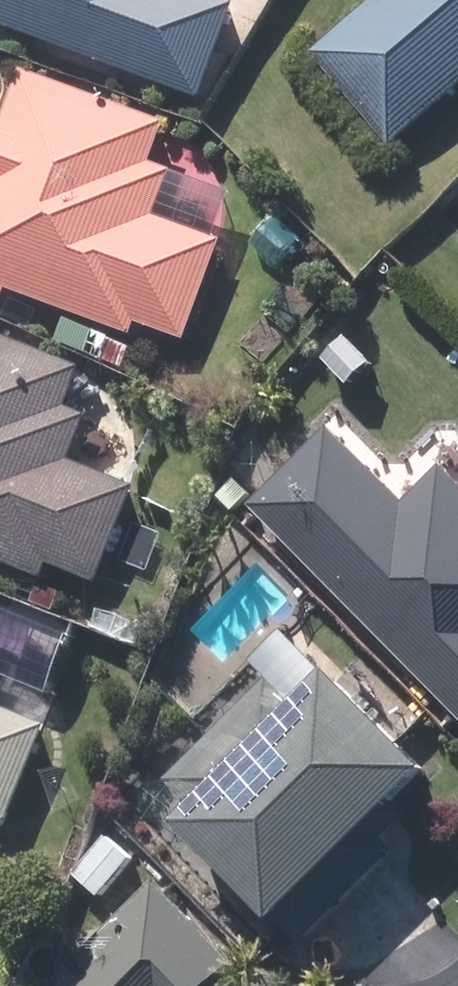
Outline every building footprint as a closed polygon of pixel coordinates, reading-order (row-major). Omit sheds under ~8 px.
[(210,97),(245,5),(232,0),(0,0),(0,18),(210,97)] [(398,144),(457,94),(457,0),(383,0),(321,52),(398,144)] [(192,337),(228,241),(162,215),(179,171),(158,162),(174,123),(32,68),(0,151),(0,293),(9,297),(14,284),(141,332),(146,318),(192,337)] [(176,202),(191,224),(218,223),(231,200),(216,176),(189,178),(176,202)] [(259,245),(283,266),(306,238),(283,217),(259,245)] [(66,339),(93,350),(101,332),(74,321),(66,339)] [(108,578),(144,487),(77,459),(95,414),(74,406),(90,366),(0,329),(0,553),(49,573),(55,556),(108,578)] [(106,358),(127,368),(137,349),(115,338),(106,358)] [(332,360),(356,384),(378,362),(353,338),(332,360)] [(457,708),(457,475),(451,468),(414,505),(338,428),(259,504),(457,708)] [(225,496),(239,511),(256,496),(242,481),(225,496)] [(38,601),(56,610),(64,594),(45,584),(38,601)] [(278,912),(306,941),(354,894),(400,848),(380,828),(443,767),(348,669),(306,712),(276,680),(175,779),(204,809),(194,819),(283,908),(278,912)] [(15,818),(52,725),(0,704),(0,812),(15,818)] [(71,848),(86,854),(97,828),(83,822),(71,848)] [(82,872),(105,893),(137,860),(113,839),(82,872)] [(245,961),(165,882),(92,957),(107,972),(93,985),(220,985),(245,961)]
